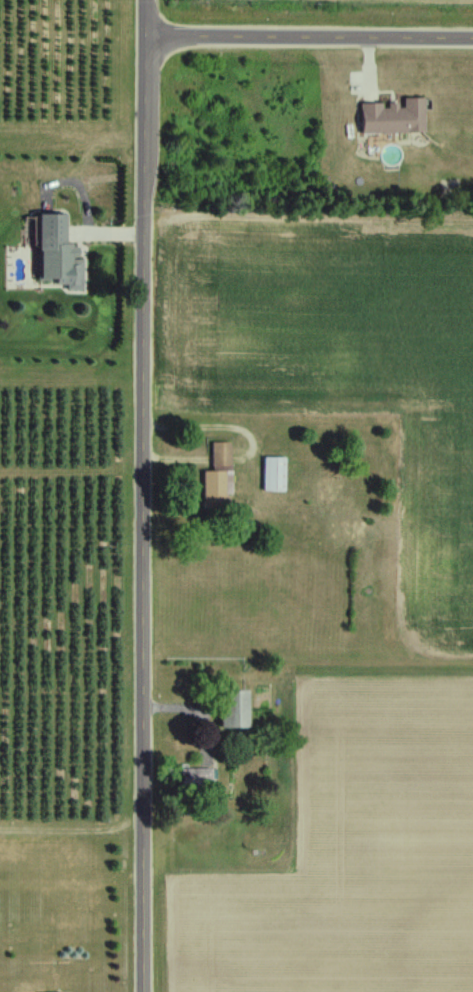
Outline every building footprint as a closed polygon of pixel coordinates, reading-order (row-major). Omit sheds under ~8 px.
[(363,136),(426,135),(425,100),(404,100),(404,105),(362,105),(363,136)] [(66,216),(40,216),(41,285),(77,285),(76,247),(67,247),(66,216)] [(230,444),(212,444),(212,472),(204,473),(204,510),(230,510),(230,444)] [(285,492),(285,459),(263,459),(263,492),(285,492)] [(238,688),(213,688),(213,727),(238,727),(238,688)] [(176,788),(205,787),(204,767),(175,768),(176,788)]
